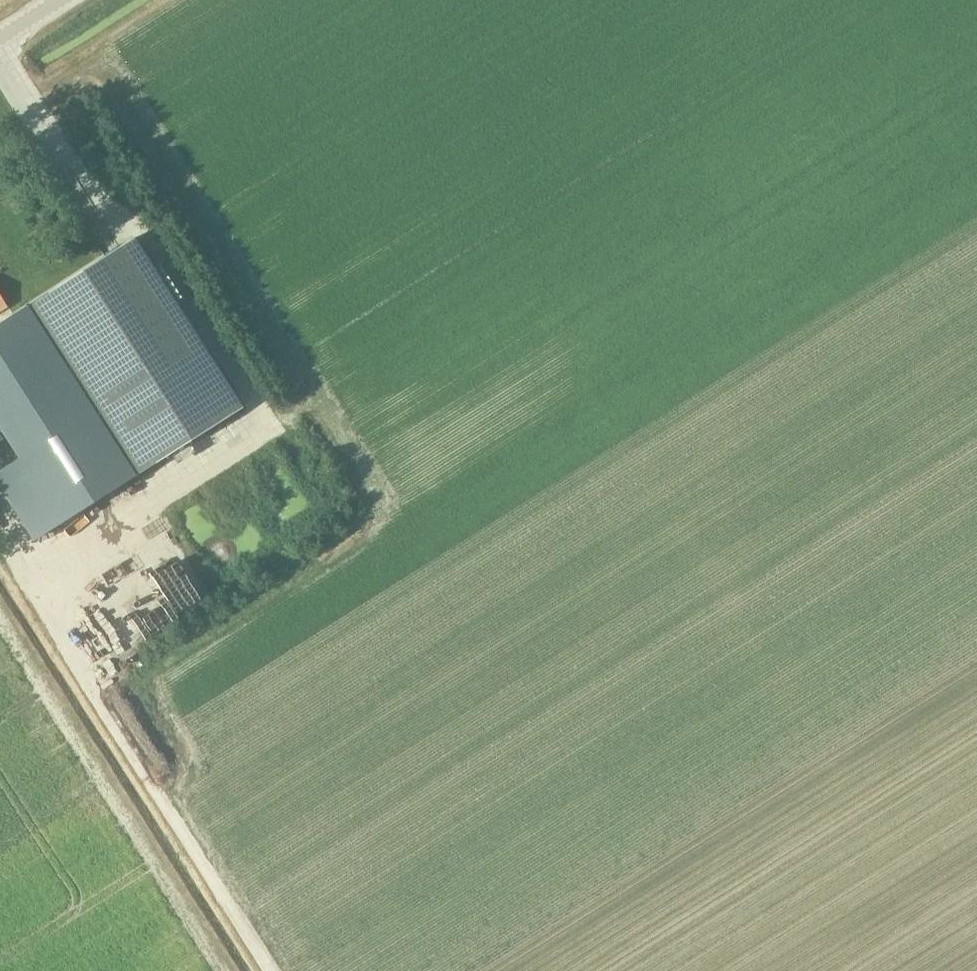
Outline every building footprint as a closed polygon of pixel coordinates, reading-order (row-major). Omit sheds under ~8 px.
[(133,239),(27,306),(136,476),(241,409),(133,239)] [(0,323),(0,431),(1,432),(0,433),(0,458),(6,467),(8,466),(50,531),(136,476),(27,306),(0,323)] [(98,600),(87,606),(96,625),(108,619),(98,600)]
